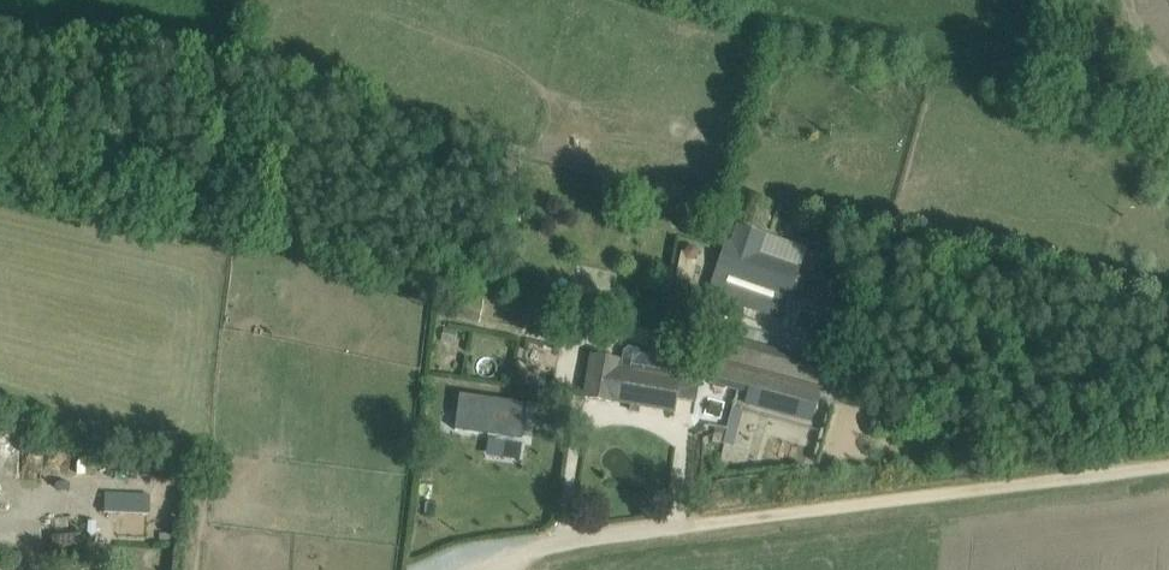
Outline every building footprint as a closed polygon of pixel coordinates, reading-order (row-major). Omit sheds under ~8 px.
[(786,317),(809,244),(742,224),(719,297),(786,317)] [(686,248),(685,252),(682,251),(676,278),(693,281),(696,269),(699,251),(696,247),(690,245),(686,248)] [(558,289),(553,311),(600,321),(604,298),(558,289)] [(479,323),(483,302),(462,297),(457,319),(479,323)] [(583,396),(611,401),(611,400),(675,411),(682,371),(590,355),(583,396)] [(815,411),(820,390),(717,361),(711,382),(713,387),(724,390),(730,387),(815,411)] [(470,392),(467,427),(534,434),(538,398),(470,392)] [(711,440),(723,443),(727,430),(714,427),(711,440)] [(425,454),(421,476),(432,478),(436,456),(425,454)] [(107,515),(123,515),(123,496),(107,495),(107,515)]
